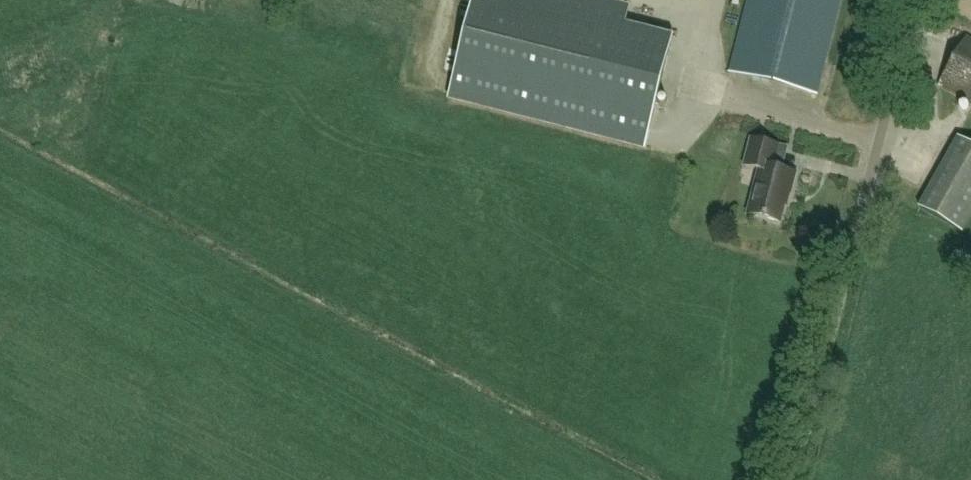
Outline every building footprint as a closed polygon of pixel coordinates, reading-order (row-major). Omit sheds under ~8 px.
[(645,146),(672,41),(624,29),(629,11),(586,0),(475,0),(450,97),(645,146)] [(841,0),(749,0),(731,72),(817,94),(841,0)] [(967,34),(940,85),(970,102),(970,36),(967,34)] [(963,230),(970,216),(970,143),(960,136),(920,207),(963,230)] [(792,194),(798,173),(774,167),(780,146),(753,139),(746,166),(761,170),(750,214),(782,222),(789,193),(792,194)]
